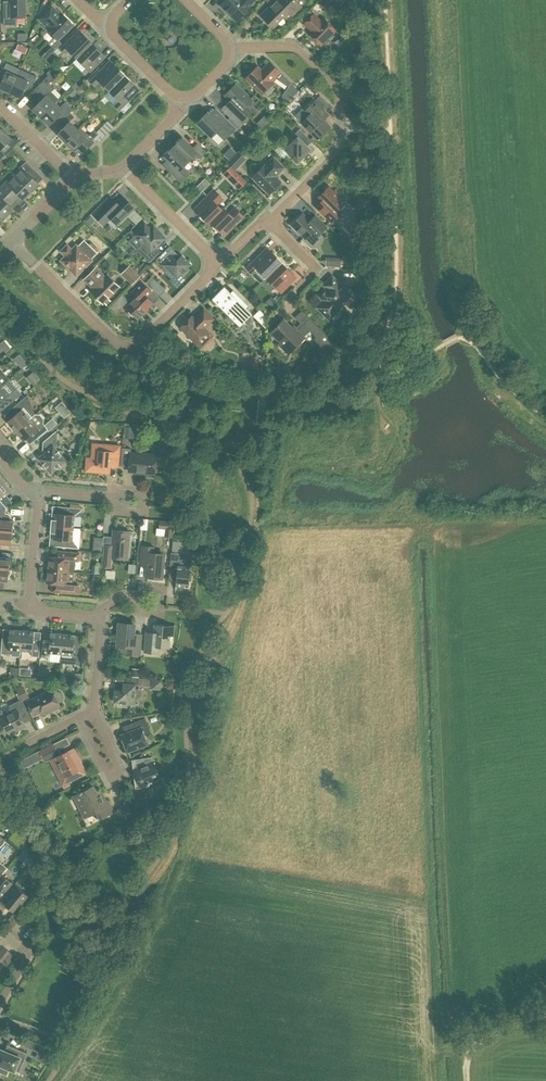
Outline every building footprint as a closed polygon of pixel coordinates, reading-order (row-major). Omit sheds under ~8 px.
[(17,25),(16,17),(25,17),(25,0),(11,0),(11,1),(3,1),(3,25),(17,25)] [(226,0),(220,6),(236,21),(251,6),(257,0),(225,0),(226,0)] [(301,6),(298,3),(298,1),(297,0),(265,0),(264,0),(270,6),(261,15),(273,27),(284,17),(287,20),(301,6)] [(345,1),(344,0),(323,0),(332,8),(334,6),(337,8),(345,1)] [(63,14),(61,15),(52,6),(39,18),(49,28),(47,30),(57,40),(73,24),(63,14)] [(321,21),(314,13),(303,24),(310,32),(308,34),(320,46),(336,30),(324,18),(321,21)] [(77,59),(92,43),(78,30),(60,48),(64,53),(68,50),(77,59)] [(46,60),(55,50),(48,43),(38,52),(46,60)] [(92,43),(77,59),(90,73),(106,57),(92,43)] [(109,91),(124,75),(109,60),(89,81),(95,86),(99,82),(109,91)] [(281,73),(269,61),(260,70),(257,67),(246,78),(262,94),(273,83),(272,82),(281,73)] [(20,69),(7,63),(0,77),(3,78),(0,84),(0,88),(10,93),(20,69)] [(28,89),(30,89),(32,87),(33,86),(36,76),(20,69),(10,93),(20,98),(24,89),(26,89),(28,89)] [(124,75),(109,91),(119,101),(114,105),(120,111),(140,91),(124,75)] [(31,102),(48,85),(43,80),(26,97),(31,102)] [(288,102),(299,90),(291,83),(282,96),(288,102)] [(230,100),(224,105),(231,112),(228,115),(240,127),(248,118),(247,117),(253,112),(247,106),(252,101),(235,84),(224,95),(230,100)] [(55,103),(59,99),(51,91),(53,89),(48,85),(31,102),(35,106),(32,109),(40,118),(55,103)] [(318,140),(330,127),(318,116),(329,104),(320,95),(303,111),(308,116),(301,123),(318,140)] [(62,110),(55,103),(40,118),(49,126),(52,123),(56,127),(70,113),(73,109),(68,104),(62,110)] [(235,129),(215,109),(209,114),(207,112),(197,123),(211,137),(216,132),(224,140),(235,129)] [(74,117),(70,113),(56,127),(60,131),(57,134),(65,143),(80,127),(78,129),(70,122),(74,117)] [(110,123),(103,132),(108,137),(116,128),(110,123)] [(80,127),(65,143),(74,151),(77,147),(83,153),(94,142),(92,140),(94,138),(96,140),(97,139),(99,141),(102,138),(94,130),(89,135),(80,127)] [(12,148),(7,143),(10,140),(0,129),(0,160),(12,148)] [(297,162),(307,153),(307,146),(312,141),(300,129),(292,137),(295,140),(285,150),(297,162)] [(173,147),(188,161),(191,158),(201,158),(206,153),(197,143),(192,148),(182,138),(173,147)] [(187,161),(188,161),(173,147),(164,156),(167,160),(162,164),(180,181),(188,173),(183,167),(188,162),(187,161)] [(235,171),(247,159),(238,151),(227,162),(235,171)] [(285,167),(273,156),(264,165),(251,178),(268,195),(273,191),(275,191),(278,188),(278,185),(281,182),(276,177),(285,167)] [(31,191),(38,184),(38,183),(43,178),(26,161),(14,174),(31,191)] [(231,167),(224,173),(232,181),(238,175),(231,167)] [(23,199),(31,191),(14,174),(1,187),(18,204),(23,199)] [(200,184),(205,189),(209,184),(205,180),(200,184)] [(18,204),(1,187),(0,188),(0,211),(6,217),(13,209),(18,204)] [(333,192),(328,187),(317,198),(320,201),(315,207),(331,224),(343,212),(339,209),(345,204),(340,198),(341,198),(334,191),(333,192)] [(205,199),(196,209),(200,214),(199,215),(209,224),(210,223),(210,222),(222,210),(217,204),(222,199),(214,190),(205,199)] [(134,207),(123,196),(117,202),(111,196),(92,215),(104,226),(111,219),(117,225),(134,207)] [(222,210),(210,222),(210,223),(219,231),(221,230),(225,234),(243,216),(235,208),(229,214),(223,208),(222,210)] [(309,221),(302,214),(291,225),(306,239),(311,233),(316,238),(328,227),(315,215),(309,221)] [(91,217),(86,221),(90,226),(95,221),(91,217)] [(151,230),(144,223),(133,235),(143,245),(138,251),(150,262),(161,252),(156,247),(165,238),(154,227),(151,230)] [(357,253),(358,237),(353,233),(347,236),(347,242),(357,253)] [(111,238),(107,242),(111,246),(115,242),(111,238)] [(89,245),(84,240),(78,246),(76,245),(72,248),(67,243),(59,251),(64,257),(60,261),(76,277),(92,261),(91,259),(97,253),(96,252),(98,251),(90,243),(89,245)] [(181,257),(170,246),(157,259),(168,270),(166,271),(172,277),(174,276),(177,279),(181,275),(183,276),(189,270),(187,269),(191,264),(182,255),(181,257)] [(267,247),(247,268),(252,273),(261,283),(262,282),(266,278),(282,262),(267,247)] [(326,257),(325,266),(341,267),(342,258),(326,257)] [(282,262),(266,278),(281,293),(297,278),(282,262)] [(131,285),(141,276),(130,265),(120,274),(131,285)] [(106,276),(96,266),(83,280),(93,290),(91,292),(103,303),(119,287),(108,275),(106,276)] [(328,320),(335,313),(352,296),(332,276),(323,285),(326,288),(318,296),(322,300),(315,307),(328,320)] [(159,296),(166,290),(152,277),(145,283),(159,296)] [(137,319),(152,305),(145,298),(152,292),(142,282),(132,292),(137,297),(126,307),(129,310),(129,316),(134,315),(137,319)] [(232,294),(224,287),(215,296),(243,323),(252,314),(246,308),(248,305),(234,291),(232,294)] [(271,296),(266,302),(271,307),(280,298),(277,295),(273,298),(271,296)] [(215,319),(204,308),(194,318),(192,316),(180,328),(196,343),(196,342),(202,348),(213,338),(207,332),(207,331),(205,329),(215,319)] [(265,328),(266,316),(260,310),(253,316),(265,328)] [(305,337),(304,336),(309,331),(316,337),(314,338),(321,352),(326,347),(333,341),(325,333),(309,318),(302,325),(300,323),(296,328),(293,325),(291,328),(284,320),(271,333),(281,342),(279,344),(289,354),(305,337)] [(249,359),(249,365),(253,369),(259,369),(259,363),(255,359),(249,359)] [(2,385),(2,386),(9,379),(1,370),(0,368),(0,387),(2,385)] [(39,386),(46,380),(38,372),(31,378),(39,386)] [(0,387),(0,403),(3,400),(8,406),(22,394),(17,389),(10,395),(2,386),(2,385),(0,387)] [(35,414),(28,394),(23,399),(11,409),(15,414),(7,422),(14,431),(35,414)] [(40,414),(35,414),(14,431),(22,441),(33,432),(38,438),(48,429),(43,424),(44,419),(40,414)] [(70,414),(65,419),(69,423),(74,419),(70,414)] [(134,439),(135,427),(126,426),(125,438),(134,439)] [(42,454),(37,458),(50,474),(65,461),(62,456),(62,451),(57,451),(56,450),(58,429),(43,442),(42,454)] [(118,467),(120,446),(93,443),(92,457),(86,457),(84,472),(110,474),(111,466),(118,467)] [(123,448),(121,466),(128,467),(128,471),(135,472),(134,473),(149,474),(149,473),(154,473),(156,456),(131,454),(131,449),(123,448)] [(51,519),(50,526),(73,528),(74,515),(75,508),(60,507),(60,514),(54,513),(54,518),(54,520),(51,519)] [(14,533),(14,530),(12,527),(13,521),(10,521),(10,516),(8,514),(5,513),(6,508),(0,510),(0,532),(14,533)] [(174,530),(174,522),(159,520),(159,529),(165,529),(164,537),(173,537),(173,530),(174,530)] [(50,526),(50,532),(53,533),(52,539),(57,540),(56,547),(78,549),(79,549),(81,530),(79,528),(73,528),(50,526)] [(127,559),(129,531),(113,530),(111,546),(104,546),(102,567),(110,568),(111,558),(127,559)] [(14,533),(0,532),(0,544),(11,545),(11,540),(14,538),(14,533)] [(161,577),(163,555),(152,554),(153,547),(140,546),(139,559),(147,559),(145,576),(161,577)] [(48,557),(47,570),(68,572),(69,560),(79,561),(79,553),(64,552),(54,551),(54,557),(48,557)] [(171,552),(170,561),(177,561),(177,565),(175,581),(175,586),(188,587),(189,581),(191,581),(192,573),(189,573),(190,567),(190,559),(181,558),(179,555),(179,553),(178,553),(171,552)] [(11,570),(11,566),(9,563),(9,558),(0,557),(0,569),(11,570)] [(11,570),(0,569),(0,581),(7,582),(8,577),(11,574),(11,570)] [(73,585),(74,572),(68,572),(47,570),(45,583),(52,583),(51,592),(78,594),(78,586),(73,585)] [(139,655),(140,643),(133,642),(134,625),(118,624),(116,645),(127,646),(126,654),(139,655)] [(172,636),(173,626),(154,625),(153,632),(145,632),(143,653),(159,654),(160,647),(168,648),(169,636),(172,636)] [(2,642),(1,654),(11,655),(11,656),(20,657),(20,653),(20,651),(21,631),(9,630),(8,642),(2,642)] [(21,631),(20,651),(32,652),(32,657),(39,658),(40,645),(33,644),(34,632),(21,631)] [(60,654),(62,634),(50,633),(49,639),(43,639),(42,645),(41,658),(48,658),(49,653),(60,654)] [(62,634),(60,654),(80,656),(80,649),(73,648),(74,635),(62,634)] [(128,706),(128,704),(133,705),(134,700),(135,689),(135,684),(126,684),(122,683),(121,691),(119,690),(114,690),(113,703),(119,703),(119,706),(128,706)] [(22,701),(29,698),(23,685),(16,689),(22,701)] [(53,692),(51,690),(27,702),(33,715),(40,711),(42,715),(59,706),(58,704),(63,701),(64,697),(61,692),(57,690),(53,692)] [(21,699),(9,706),(10,708),(4,711),(1,710),(0,710),(0,724),(5,733),(24,724),(19,715),(27,711),(21,699)] [(134,731),(125,734),(120,736),(127,752),(147,744),(143,735),(150,732),(145,718),(131,724),(134,731)] [(86,774),(75,751),(73,748),(68,751),(62,754),(60,750),(58,751),(54,743),(39,751),(43,759),(43,761),(47,762),(50,760),(62,785),(64,789),(73,784),(72,781),(86,774)] [(159,779),(150,757),(142,758),(141,766),(133,771),(136,777),(134,778),(135,789),(141,788),(148,787),(147,785),(153,782),(156,789),(164,786),(163,778),(159,779)] [(89,788),(88,786),(81,790),(82,792),(73,796),(84,818),(96,811),(100,819),(113,812),(108,801),(106,801),(102,792),(97,795),(93,786),(89,788)] [(126,820),(134,816),(128,802),(120,806),(126,820)] [(18,844),(23,838),(15,831),(6,842),(13,847),(17,842),(18,844)] [(35,874),(39,872),(38,869),(35,865),(31,867),(35,874)] [(0,875),(0,900),(10,888),(8,886),(12,882),(2,875),(1,874),(0,875)] [(0,900),(0,905),(3,907),(5,905),(12,911),(19,903),(22,905),(29,897),(15,886),(12,889),(10,888),(0,900)] [(36,1042),(33,1050),(39,1052),(47,1055),(50,1048),(36,1042)] [(0,1066),(0,1067),(0,1072),(6,1075),(7,1072),(8,1069),(14,1072),(20,1058),(24,1060),(26,1054),(27,1054),(27,1053),(7,1045),(7,1046),(5,1051),(0,1049),(0,1066)]
